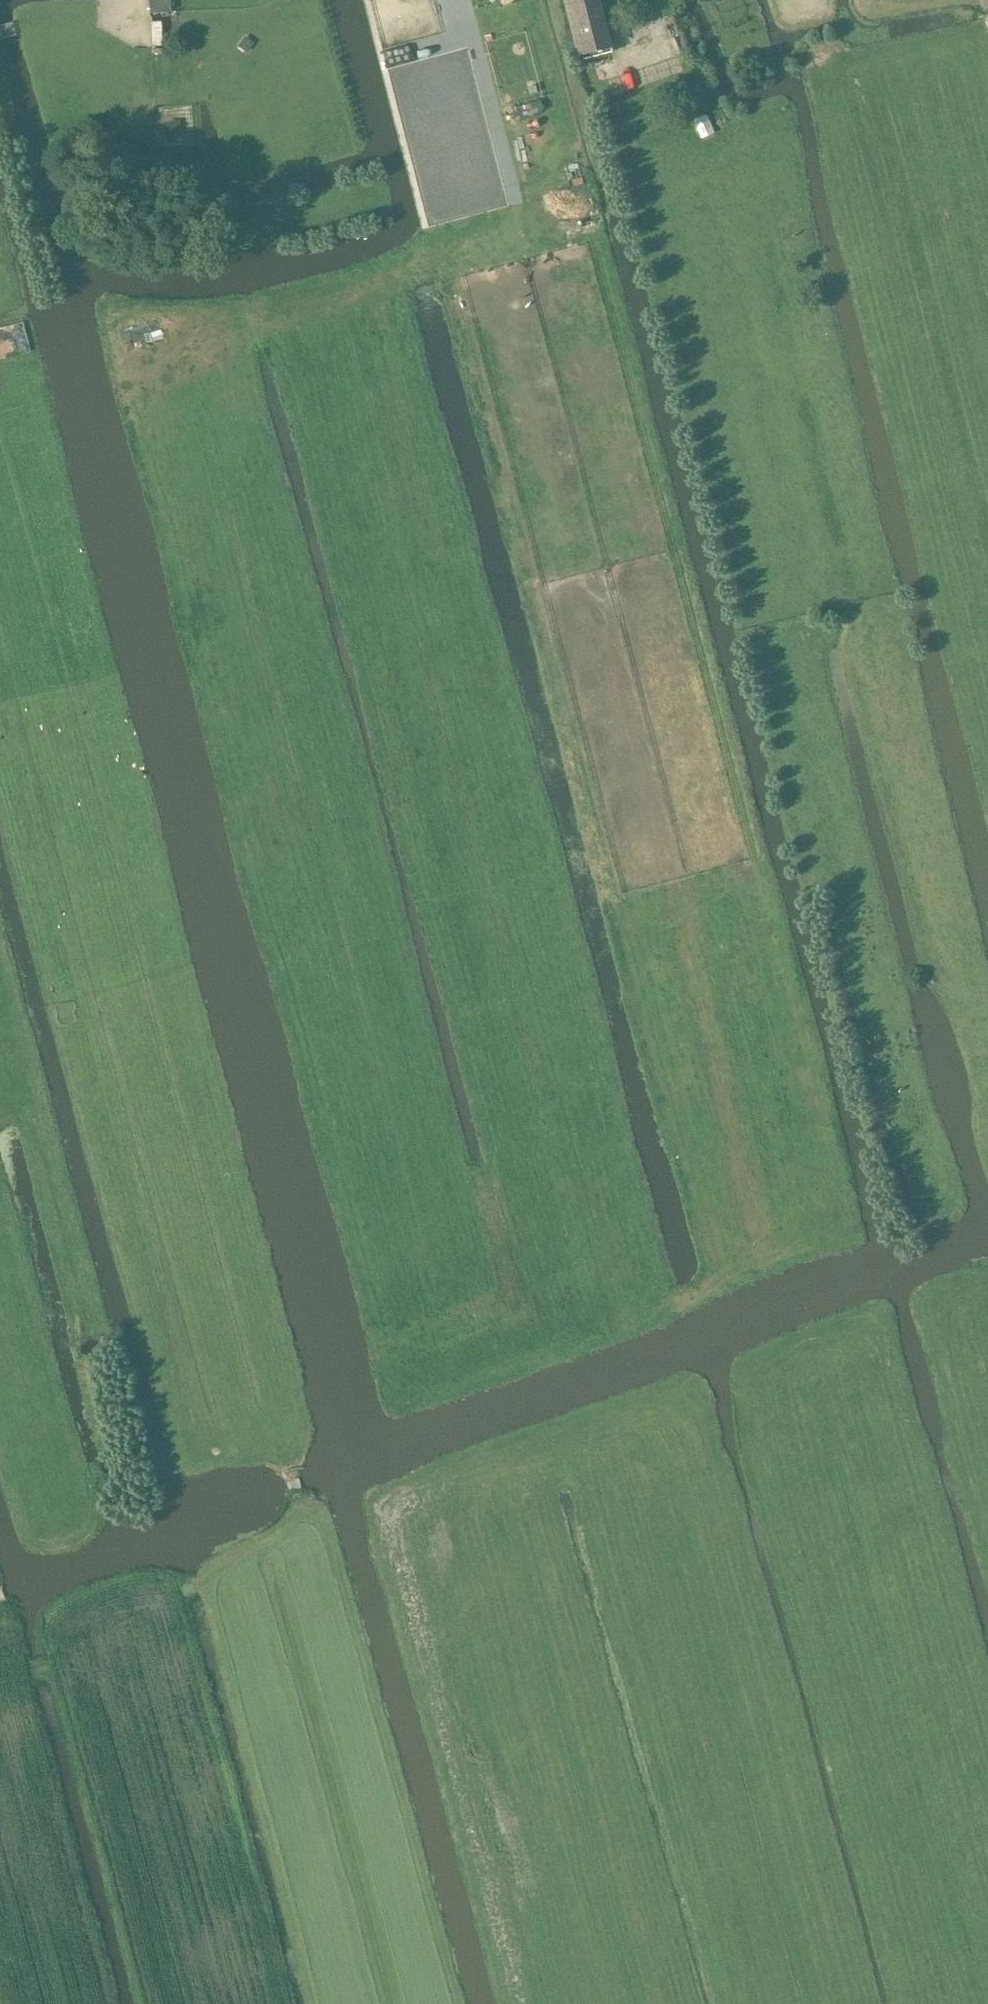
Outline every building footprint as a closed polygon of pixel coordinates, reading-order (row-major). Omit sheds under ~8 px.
[(149,12),(170,11),(170,0),(148,0),(149,12)] [(573,20),(582,54),(609,47),(597,0),(568,0),(573,20)] [(682,36),(672,40),(675,47),(685,43),(682,36)]
